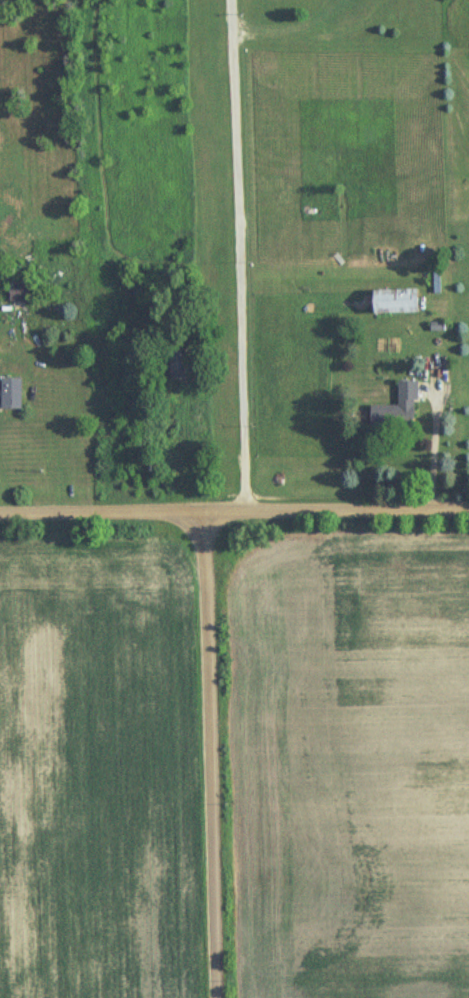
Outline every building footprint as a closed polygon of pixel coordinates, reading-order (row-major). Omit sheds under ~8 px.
[(8,302),(30,302),(30,282),(8,282),(8,302)] [(414,290),(369,290),(369,315),(414,314),(414,290)] [(167,377),(189,377),(189,350),(167,350),(167,377)] [(0,381),(0,408),(21,408),(21,381),(0,381)] [(397,406),(369,407),(369,429),(417,429),(416,382),(397,382),(397,406)]
